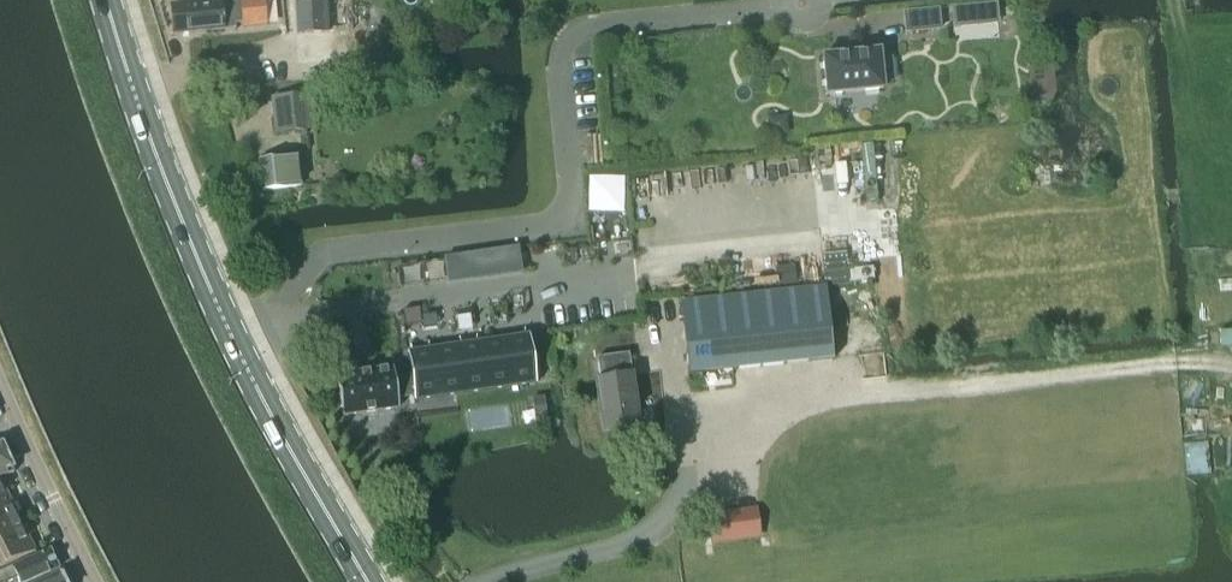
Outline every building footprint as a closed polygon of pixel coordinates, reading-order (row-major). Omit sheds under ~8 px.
[(170,6),(173,35),(234,29),(234,24),(242,24),(242,28),(266,26),(263,0),(179,0),(179,5),(170,6)] [(327,2),(295,3),(296,34),(328,32),(327,2)] [(952,8),(953,26),(997,22),(995,4),(952,8)] [(937,8),(905,11),(907,32),(939,29),(937,8)] [(879,51),(822,57),(826,95),(883,90),(883,81),(894,80),(891,58),(880,60),(879,51)] [(313,93),(270,98),(274,135),(317,130),(313,93)] [(297,158),(258,162),(261,191),(300,187),(297,158)] [(522,277),(518,247),(469,253),(473,283),(522,277)] [(847,264),(823,265),(826,288),(850,284),(847,264)] [(776,267),(779,288),(798,286),(795,265),(776,267)] [(826,288),(681,302),(688,374),(833,359),(826,288)] [(399,409),(398,398),(414,396),(415,401),(536,384),(529,336),(408,353),(411,377),(395,379),(393,369),(337,377),(342,416),(399,409)] [(632,374),(629,354),(597,358),(600,379),(596,379),(604,432),(640,427),(632,374)] [(544,397),(532,398),(533,407),(546,406),(544,397)] [(12,474),(0,445),(0,478),(12,474)] [(0,481),(0,511),(12,505),(5,491),(10,488),(5,480),(1,482),(0,481)] [(23,527),(16,514),(21,511),(16,503),(12,505),(0,511),(0,538),(23,527)] [(758,510),(708,514),(711,544),(746,541),(761,540),(758,510)] [(0,538),(0,569),(35,552),(27,537),(32,534),(28,526),(23,527),(0,538)] [(35,579),(57,569),(49,551),(0,572),(0,581),(9,581),(11,581),(10,579),(15,577),(17,581),(29,581),(35,579)] [(58,573),(39,581),(62,581),(58,573)]
